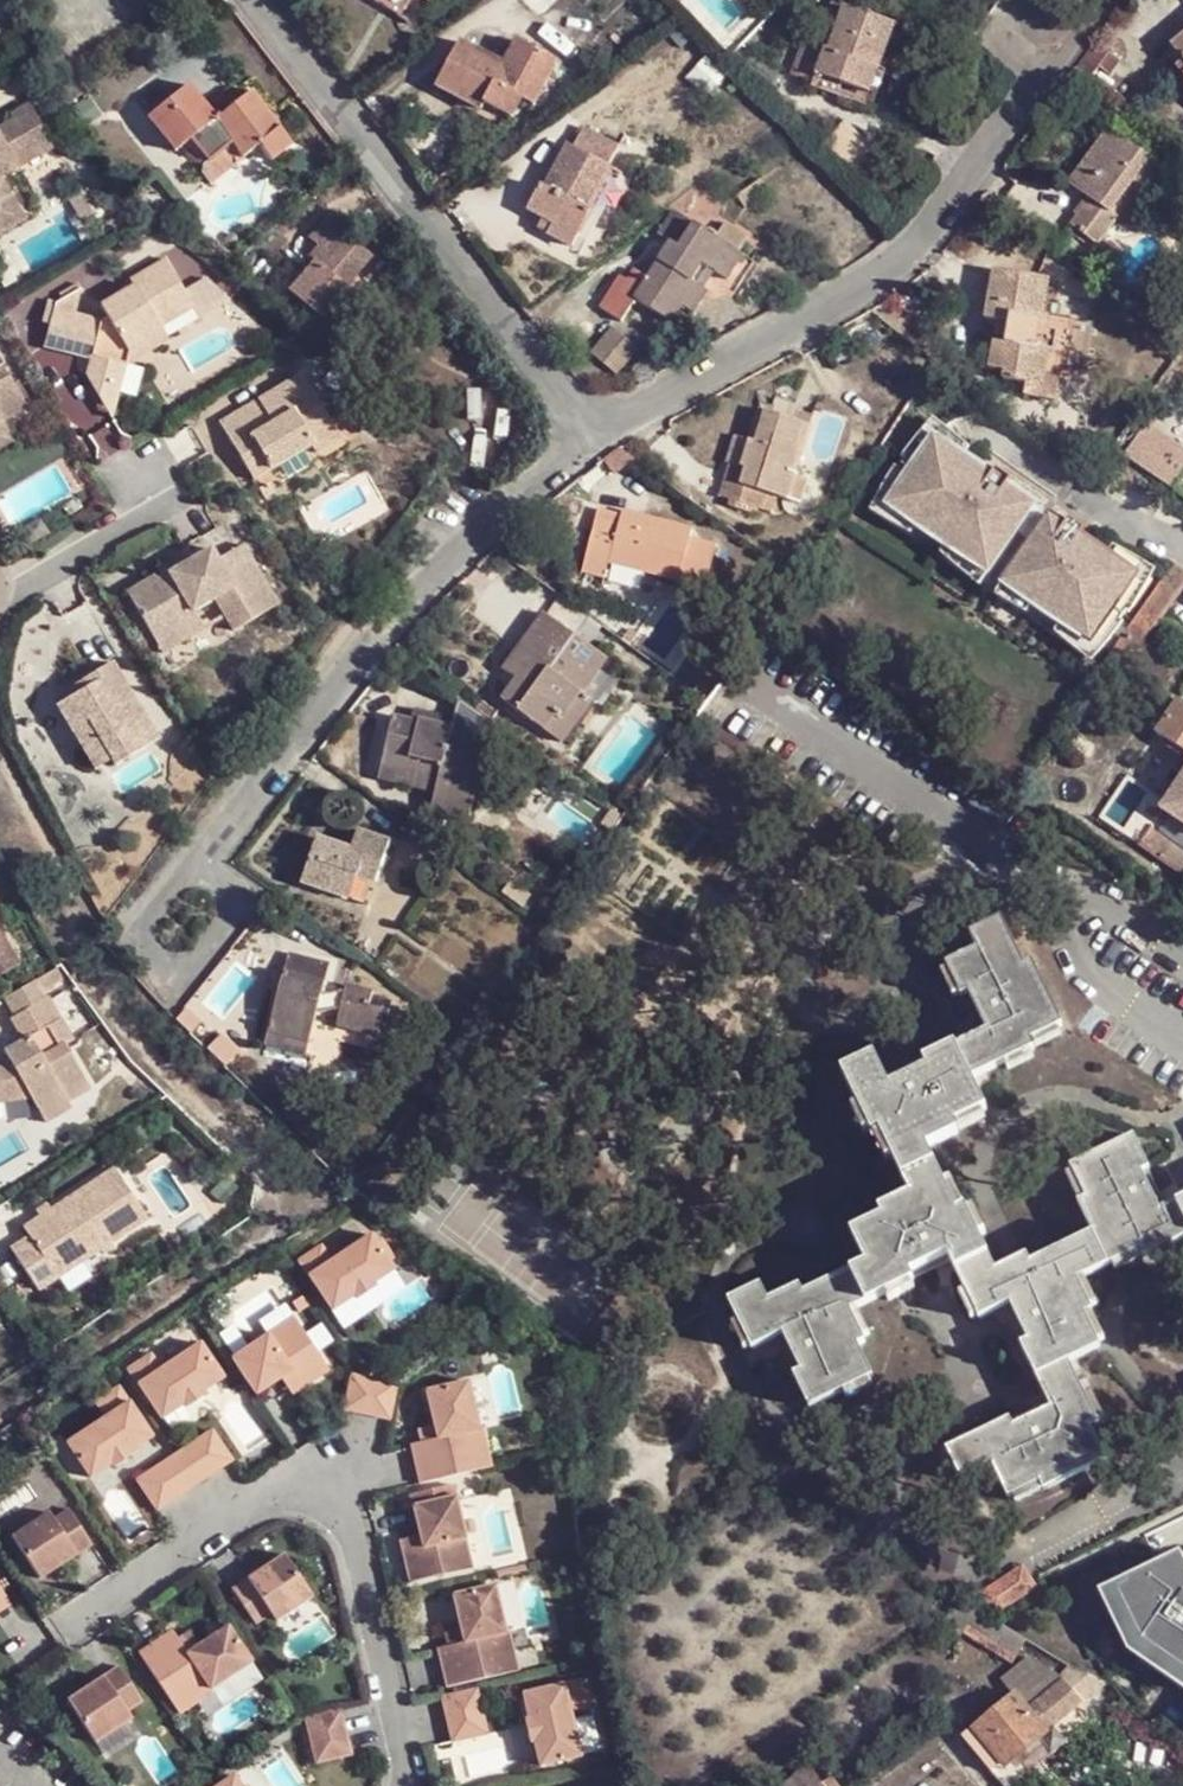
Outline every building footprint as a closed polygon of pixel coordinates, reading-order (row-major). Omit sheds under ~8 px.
[(425,0),(383,0),(380,5),(407,23),(425,0)] [(883,63),(898,24),(848,2),(832,46),(808,38),(796,71),(819,78),(821,73),(864,87),(876,61),(883,63)] [(1098,32),(1076,64),(1094,76),(1103,64),(1116,75),(1128,56),(1098,32)] [(534,106),(563,60),(522,37),(508,59),(469,36),(442,84),(486,111),(492,103),(514,115),(523,99),(534,106)] [(1175,45),(1182,55),(1182,38),(1175,45)] [(267,167),(294,147),(255,94),(243,103),(218,121),(209,109),(192,86),(168,104),(171,108),(159,117),(182,148),(187,144),(205,167),(228,150),(239,164),(255,152),(267,167)] [(218,121),(243,103),(233,91),(209,109),(218,121)] [(178,152),(182,148),(159,117),(171,108),(168,104),(151,116),(178,152)] [(17,191),(10,177),(33,162),(8,114),(0,117),(0,246),(27,231),(8,195),(17,191)] [(1117,218),(1144,180),(1158,163),(1113,129),(1072,184),(1102,207),(1095,216),(1079,206),(1067,224),(1099,245),(1117,218)] [(578,249),(620,176),(604,165),(613,147),(593,134),(581,153),(575,150),(552,188),(546,186),(534,207),(558,222),(551,234),(578,249)] [(206,189),(239,164),(228,150),(195,175),(206,189)] [(10,177),(17,191),(40,177),(33,162),(10,177)] [(1159,192),(1144,180),(1117,218),(1133,228),(1159,192)] [(337,283),(363,255),(337,231),(348,218),(332,205),(304,237),(315,245),(277,289),(318,324),(347,293),(337,283)] [(680,250),(699,228),(677,212),(658,235),(669,243),(680,250)] [(743,262),(699,228),(680,250),(669,243),(644,278),(635,272),(628,282),(622,277),(601,305),(627,323),(643,303),(671,324),(684,308),(696,316),(712,293),(704,288),(716,272),(728,281),(743,262)] [(166,257),(147,267),(173,314),(190,304),(166,257)] [(1055,275),(996,265),(986,312),(1001,315),(994,361),(1008,362),(1007,375),(1047,379),(1057,328),(1046,325),(1055,275)] [(129,305),(145,334),(156,326),(155,324),(173,314),(147,267),(129,278),(131,281),(128,282),(139,299),(129,305)] [(120,288),(129,305),(139,299),(128,282),(120,288)] [(53,301),(53,305),(85,305),(86,285),(53,301)] [(123,308),(129,305),(120,288),(113,292),(123,308)] [(120,350),(145,334),(129,305),(123,308),(113,292),(111,294),(94,307),(85,305),(53,305),(48,343),(78,349),(82,331),(97,335),(93,353),(90,368),(114,377),(120,350)] [(145,334),(151,344),(162,338),(156,326),(145,334)] [(78,349),(93,353),(97,335),(82,331),(78,349)] [(127,358),(151,344),(145,334),(120,350),(114,377),(90,368),(89,373),(118,413),(127,358)] [(616,384),(634,355),(609,335),(589,364),(616,384)] [(12,431),(6,419),(27,405),(0,359),(0,437),(12,431)] [(230,416),(262,474),(301,450),(307,457),(331,443),(293,379),(230,416)] [(774,412),(790,417),(796,399),(779,393),(774,412)] [(811,425),(790,417),(774,412),(766,409),(754,442),(737,436),(728,462),(742,466),(734,495),(766,507),(770,495),(797,504),(805,479),(794,475),(777,470),(778,456),(797,460),(811,425)] [(247,483),(262,474),(230,416),(215,425),(247,483)] [(1138,466),(1151,476),(1172,491),(1182,474),(1182,448),(1175,443),(1161,433),(1138,466)] [(989,479),(934,437),(885,502),(982,576),(1032,511),(1004,490),(1009,483),(994,472),(989,479)] [(794,475),(797,460),(778,456),(777,470),(794,475)] [(742,466),(728,462),(720,493),(734,495),(742,466)] [(616,528),(620,518),(597,510),(595,523),(616,528)] [(622,510),(620,518),(616,528),(610,554),(676,574),(687,543),(691,530),(622,510)] [(1045,522),(996,586),(1079,649),(1128,584),(1075,544),(1080,537),(1065,526),(1060,532),(1045,522)] [(610,554),(616,528),(595,523),(583,569),(604,574),(610,554)] [(228,568),(252,554),(243,540),(220,554),(228,568)] [(705,550),(687,543),(676,574),(673,587),(693,595),(705,550)] [(280,603),(252,554),(228,568),(220,554),(215,545),(172,568),(179,578),(166,585),(161,574),(157,569),(130,585),(160,637),(170,632),(179,624),(183,615),(196,608),(218,598),(236,628),(280,603)] [(1173,565),(1125,632),(1141,643),(1182,587),(1182,572),(1173,565)] [(179,578),(172,568),(161,574),(166,585),(179,578)] [(207,629),(196,608),(183,615),(179,624),(170,632),(160,637),(167,650),(207,629)] [(605,654),(544,615),(517,653),(528,660),(499,699),(543,727),(554,713),(561,718),(605,654)] [(1125,632),(1109,654),(1160,692),(1177,668),(1141,643),(1125,632)] [(112,713),(133,700),(109,659),(85,674),(89,678),(112,713)] [(486,685),(498,695),(515,677),(503,667),(486,685)] [(131,736),(148,725),(133,700),(112,713),(89,678),(56,699),(73,727),(88,718),(110,756),(114,762),(138,747),(131,736)] [(1177,704),(1155,735),(1182,755),(1182,707),(1177,704)] [(500,732),(464,708),(459,734),(397,717),(385,770),(416,777),(417,769),(447,775),(442,799),(436,819),(475,827),(500,732)] [(88,718),(73,727),(94,763),(110,756),(88,718)] [(155,737),(148,725),(131,736),(138,747),(155,737)] [(695,769),(724,788),(748,752),(718,733),(695,769)] [(1173,771),(1182,778),(1165,803),(1162,807),(1182,822),(1182,758),(1173,771)] [(381,782),(442,799),(447,775),(417,769),(416,777),(385,770),(381,782)] [(1147,828),(1137,846),(1182,876),(1182,851),(1147,828)] [(356,854),(324,845),(312,885),(378,907),(399,842),(364,830),(356,854)] [(868,1144),(881,1139),(905,1197),(880,1207),(885,1220),(852,1234),(864,1264),(810,1286),(806,1278),(769,1293),(763,1279),(728,1293),(748,1342),(786,1326),(802,1365),(791,1369),(804,1399),(867,1374),(852,1337),(862,1332),(851,1304),(912,1279),(907,1265),(944,1250),(969,1312),(1006,1297),(1022,1335),(1014,1338),(1042,1406),(1014,1418),(1011,1409),(945,1436),(958,1468),(991,1455),(1004,1485),(1039,1471),(1042,1479),(1102,1455),(1089,1424),(1099,1419),(1074,1358),(1100,1348),(1088,1318),(1097,1314),(1082,1276),(1144,1251),(1148,1260),(1182,1245),(1182,1189),(1156,1200),(1141,1164),(1148,1161),(1137,1133),(1072,1160),(1086,1194),(1076,1198),(1088,1229),(1039,1249),(1036,1242),(997,1257),(971,1194),(962,1198),(939,1143),(967,1132),(960,1115),(996,1100),(982,1067),(1043,1042),(1038,1030),(1060,1021),(1034,958),(1022,963),(1003,918),(968,932),(976,952),(945,965),(958,997),(968,994),(983,1031),(921,1056),(929,1076),(888,1093),(876,1063),(840,1077),(868,1144)] [(14,949),(0,925),(0,956),(14,949)] [(14,949),(0,956),(0,979),(24,965),(14,949)] [(334,965),(293,951),(268,1029),(314,1042),(322,1010),(346,1006),(344,1022),(385,1034),(393,1010),(374,1003),(378,991),(351,982),(346,995),(324,996),(334,965)] [(25,1039),(33,1057),(20,1064),(5,1069),(0,1069),(0,1103),(32,1099),(47,1124),(79,1106),(74,1097),(94,1084),(73,1046),(81,1042),(54,996),(19,1017),(29,1036),(25,1039)] [(33,1057),(25,1039),(10,1047),(20,1064),(33,1057)] [(117,1224),(125,1237),(147,1222),(113,1169),(35,1223),(41,1233),(20,1248),(47,1289),(72,1272),(65,1260),(117,1224)] [(72,1272),(125,1237),(117,1224),(65,1260),(72,1272)] [(322,1238),(299,1254),(332,1303),(355,1289),(357,1292),(375,1280),(373,1277),(394,1262),(371,1228),(332,1254),(322,1238)] [(230,1354),(254,1390),(279,1374),(290,1367),(300,1383),(328,1365),(293,1313),(230,1354)] [(186,1329),(151,1349),(159,1361),(193,1341),(186,1329)] [(151,1352),(129,1367),(161,1418),(183,1403),(185,1406),(204,1394),(202,1391),(223,1377),(201,1342),(161,1368),(151,1352)] [(290,1367),(279,1374),(289,1390),(300,1383),(290,1367)] [(362,1372),(351,1369),(344,1405),(353,1407),(362,1372)] [(379,1376),(362,1372),(353,1407),(371,1411),(379,1376)] [(397,1380),(379,1376),(371,1411),(388,1416),(397,1380)] [(467,1378),(425,1387),(436,1435),(420,1438),(410,1440),(419,1480),(490,1464),(481,1425),(477,1426),(467,1378)] [(115,1381),(93,1396),(103,1412),(64,1437),(87,1472),(108,1458),(110,1461),(128,1448),(126,1446),(148,1431),(115,1381)] [(432,1421),(417,1425),(420,1438),(436,1435),(432,1421)] [(209,1425),(194,1434),(213,1465),(229,1454),(209,1425)] [(194,1434),(179,1444),(198,1475),(213,1465),(194,1434)] [(179,1444),(171,1450),(192,1479),(198,1475),(179,1444)] [(171,1450),(164,1455),(183,1484),(192,1479),(171,1450)] [(183,1484),(164,1455),(148,1464),(168,1495),(183,1484)] [(168,1495),(148,1464),(133,1475),(153,1504),(168,1495)] [(455,1495),(413,1504),(419,1533),(422,1546),(403,1550),(410,1582),(472,1568),(455,1495)] [(7,1530),(11,1537),(33,1572),(86,1539),(65,1504),(48,1514),(44,1507),(7,1530)] [(422,1546),(419,1533),(400,1538),(403,1550),(422,1546)] [(308,1595),(303,1587),(281,1553),(228,1588),(251,1622),(267,1611),(271,1618),(308,1595)] [(1178,1565),(1122,1594),(1125,1599),(1116,1604),(1137,1645),(1124,1651),(1131,1666),(1166,1688),(1174,1675),(1182,1682),(1182,1575),(1178,1565)] [(494,1584),(451,1593),(462,1640),(446,1644),(436,1647),(445,1687),(517,1670),(508,1630),(504,1631),(494,1584)] [(1137,1645),(1116,1604),(1103,1610),(1124,1651),(1137,1645)] [(1033,1642),(982,1611),(969,1632),(1015,1666),(1033,1642)] [(246,1659),(223,1623),(194,1642),(182,1650),(174,1637),(167,1628),(134,1650),(174,1711),(208,1689),(206,1686),(246,1659)] [(459,1627),(444,1631),(446,1644),(462,1640),(459,1627)] [(184,1629),(174,1637),(182,1650),(194,1642),(184,1629)] [(1090,1702),(1065,1675),(1034,1657),(1006,1678),(1016,1693),(976,1724),(1009,1765),(1090,1702)] [(137,1698),(114,1663),(61,1698),(89,1739),(126,1716),(121,1709),(137,1698)] [(1090,1702),(1114,1684),(1077,1667),(1065,1675),(1090,1702)] [(1176,1696),(1182,1686),(1182,1682),(1174,1675),(1166,1688),(1176,1696)] [(585,1708),(579,1681),(521,1693),(527,1719),(523,1720),(528,1742),(532,1742),(537,1767),(577,1757),(567,1711),(585,1708)] [(475,1690),(440,1698),(442,1707),(477,1699),(475,1690)] [(477,1699),(442,1707),(446,1725),(481,1717),(477,1699)] [(338,1711),(302,1719),(304,1728),(340,1720),(338,1711)] [(481,1717),(446,1725),(450,1742),(485,1734),(481,1717)] [(340,1720),(304,1728),(308,1745),(344,1737),(340,1720)] [(308,1745),(312,1763),(348,1755),(344,1737),(308,1745)] [(815,1765),(781,1785),(831,1785),(815,1765)] [(227,1775),(211,1785),(234,1785),(227,1775)]
